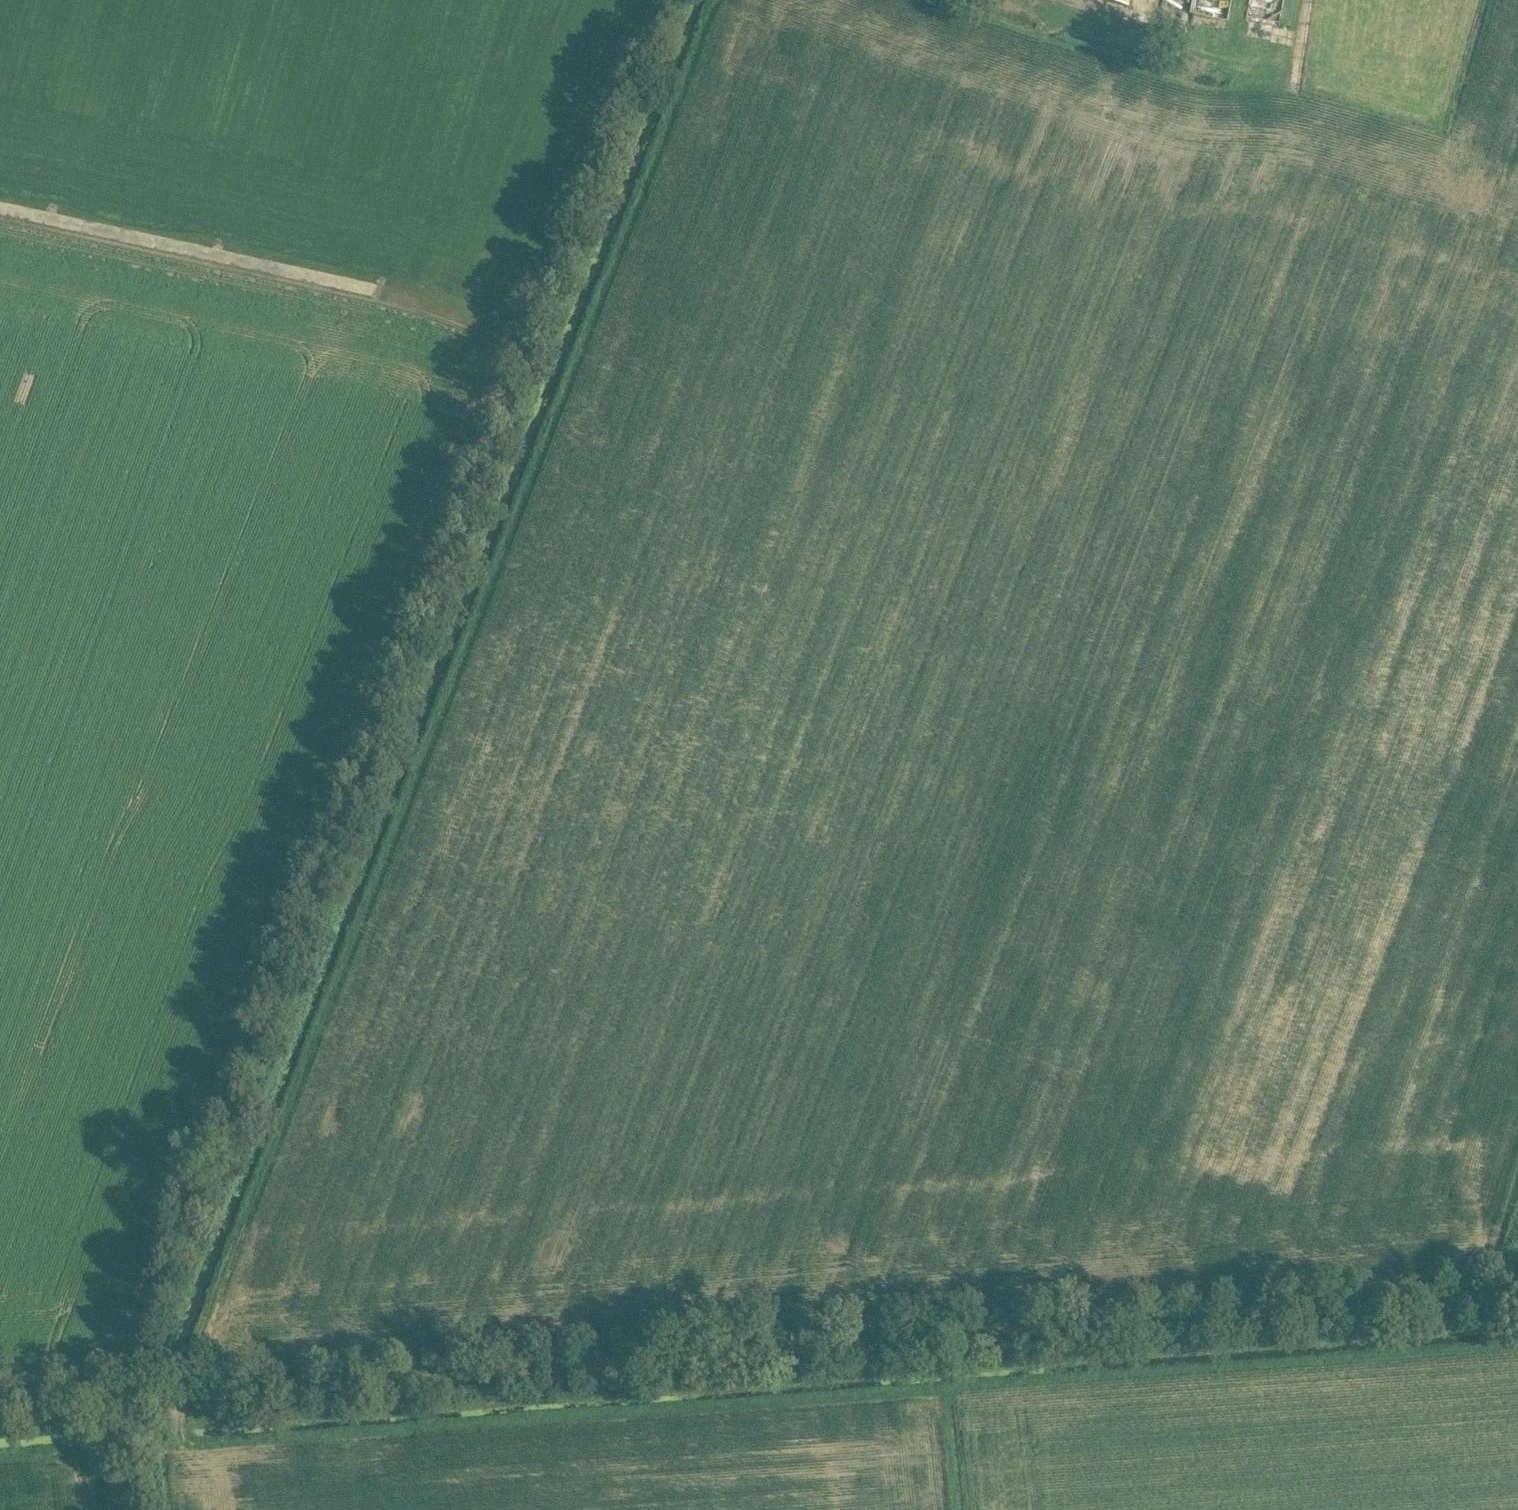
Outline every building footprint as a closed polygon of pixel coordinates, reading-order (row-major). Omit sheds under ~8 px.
[(1226,19),(1229,0),(1191,0),(1189,11),(1226,19)] [(1281,25),(1283,0),(1253,0),(1251,22),(1281,25)]
